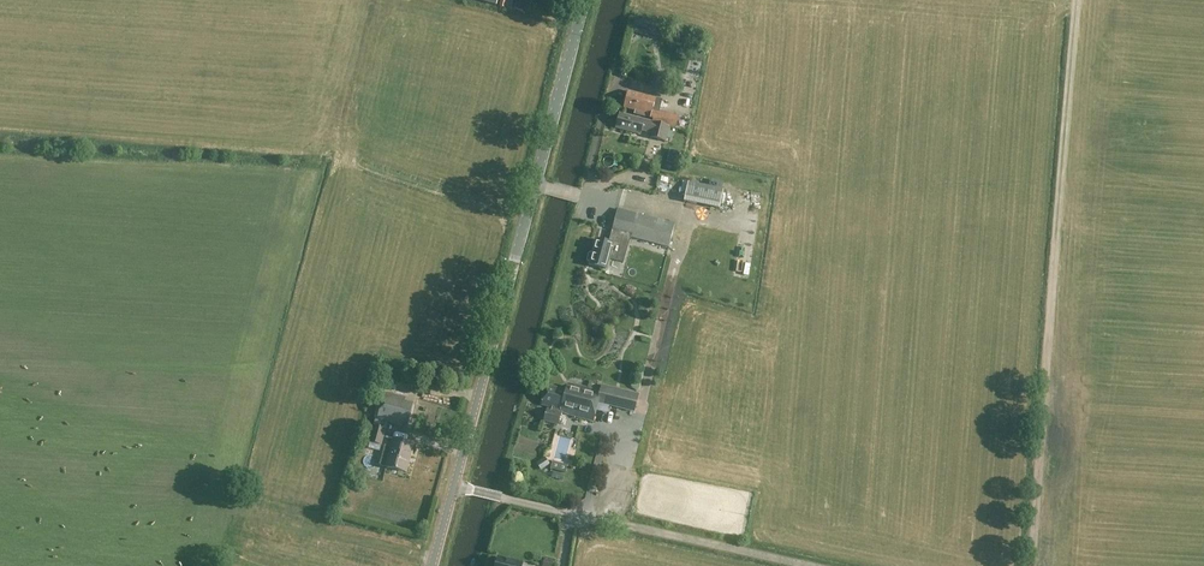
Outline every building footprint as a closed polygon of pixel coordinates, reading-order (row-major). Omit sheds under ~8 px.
[(525,2),(518,0),(515,10),(523,12),(525,2)] [(657,53),(660,41),(651,39),(648,51),(657,53)] [(678,61),(667,58),(664,68),(674,72),(678,61)] [(653,119),(652,123),(669,127),(669,126),(675,128),(678,116),(653,110),(655,99),(628,92),(624,108),(635,111),(634,114),(653,119)] [(669,127),(652,123),(620,114),(616,128),(640,135),(641,131),(650,133),(649,137),(665,141),(669,127)] [(722,190),(687,182),(683,201),(718,209),(722,190)] [(588,262),(589,262),(589,265),(606,270),(610,253),(618,255),(623,236),(668,248),(675,225),(617,209),(611,232),(615,234),(612,244),(596,240),(592,254),(590,253),(588,254),(587,260),(588,262)] [(677,268),(676,254),(669,255),(670,268),(677,268)] [(624,277),(626,261),(611,259),(609,275),(624,277)] [(592,421),(596,402),(634,411),(638,393),(600,385),(598,393),(572,387),(571,390),(564,388),(564,392),(545,388),(540,407),(551,409),(550,413),(546,412),(544,422),(557,425),(560,414),(592,421)] [(376,420),(407,429),(414,404),(405,402),(406,398),(384,392),(376,420)] [(604,424),(608,408),(601,406),(597,422),(604,424)] [(381,447),(386,429),(373,426),(369,443),(381,447)] [(393,439),(391,447),(385,446),(379,466),(406,473),(413,445),(393,439)] [(543,565),(552,565),(553,560),(545,558),(543,565)]
